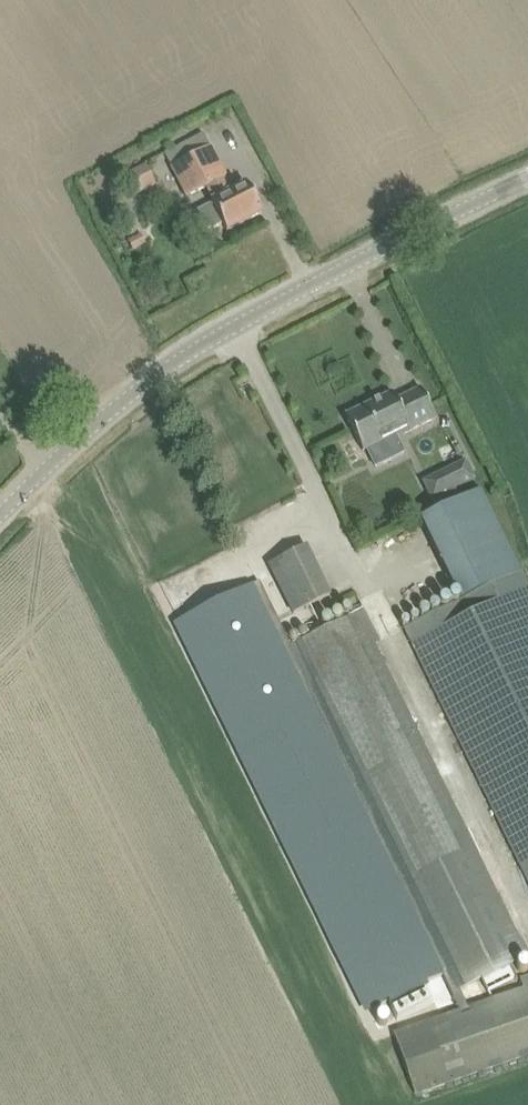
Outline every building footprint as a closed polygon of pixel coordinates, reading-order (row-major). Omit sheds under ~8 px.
[(180,159),(212,144),(207,132),(174,147),(180,159)] [(210,146),(171,167),(187,197),(206,186),(214,200),(211,201),(212,203),(195,212),(200,222),(203,225),(207,227),(211,227),(215,226),(223,223),(227,230),(261,212),(251,193),(246,183),(231,191),(224,177),(226,176),(210,146)] [(125,172),(135,193),(156,183),(146,162),(125,172)] [(366,448),(375,467),(405,453),(396,434),(404,430),(405,433),(411,430),(410,430),(435,418),(420,388),(396,400),(392,392),(345,415),(363,450),(366,448)] [(425,476),(433,497),(479,478),(471,458),(425,476)] [(451,503),(481,492),(477,481),(447,492),(451,503)] [(306,546),(270,564),(294,613),(330,596),(306,546)] [(405,627),(527,878),(527,586),(520,570),(405,627)] [(261,580),(180,620),(378,1031),(435,1004),(425,983),(441,975),(457,1009),(466,1005),(458,988),(457,989),(415,901),(403,877),(402,877),(391,853),(389,849),(347,762),(322,713),(313,693),(291,645),(292,644),(261,580)] [(291,645),(313,693),(389,849),(391,853),(402,877),(403,877),(415,901),(457,989),(458,988),(525,956),(472,844),(372,641),(379,639),(364,609),(291,645)] [(394,1031),(416,1093),(527,1054),(527,984),(394,1031)]
